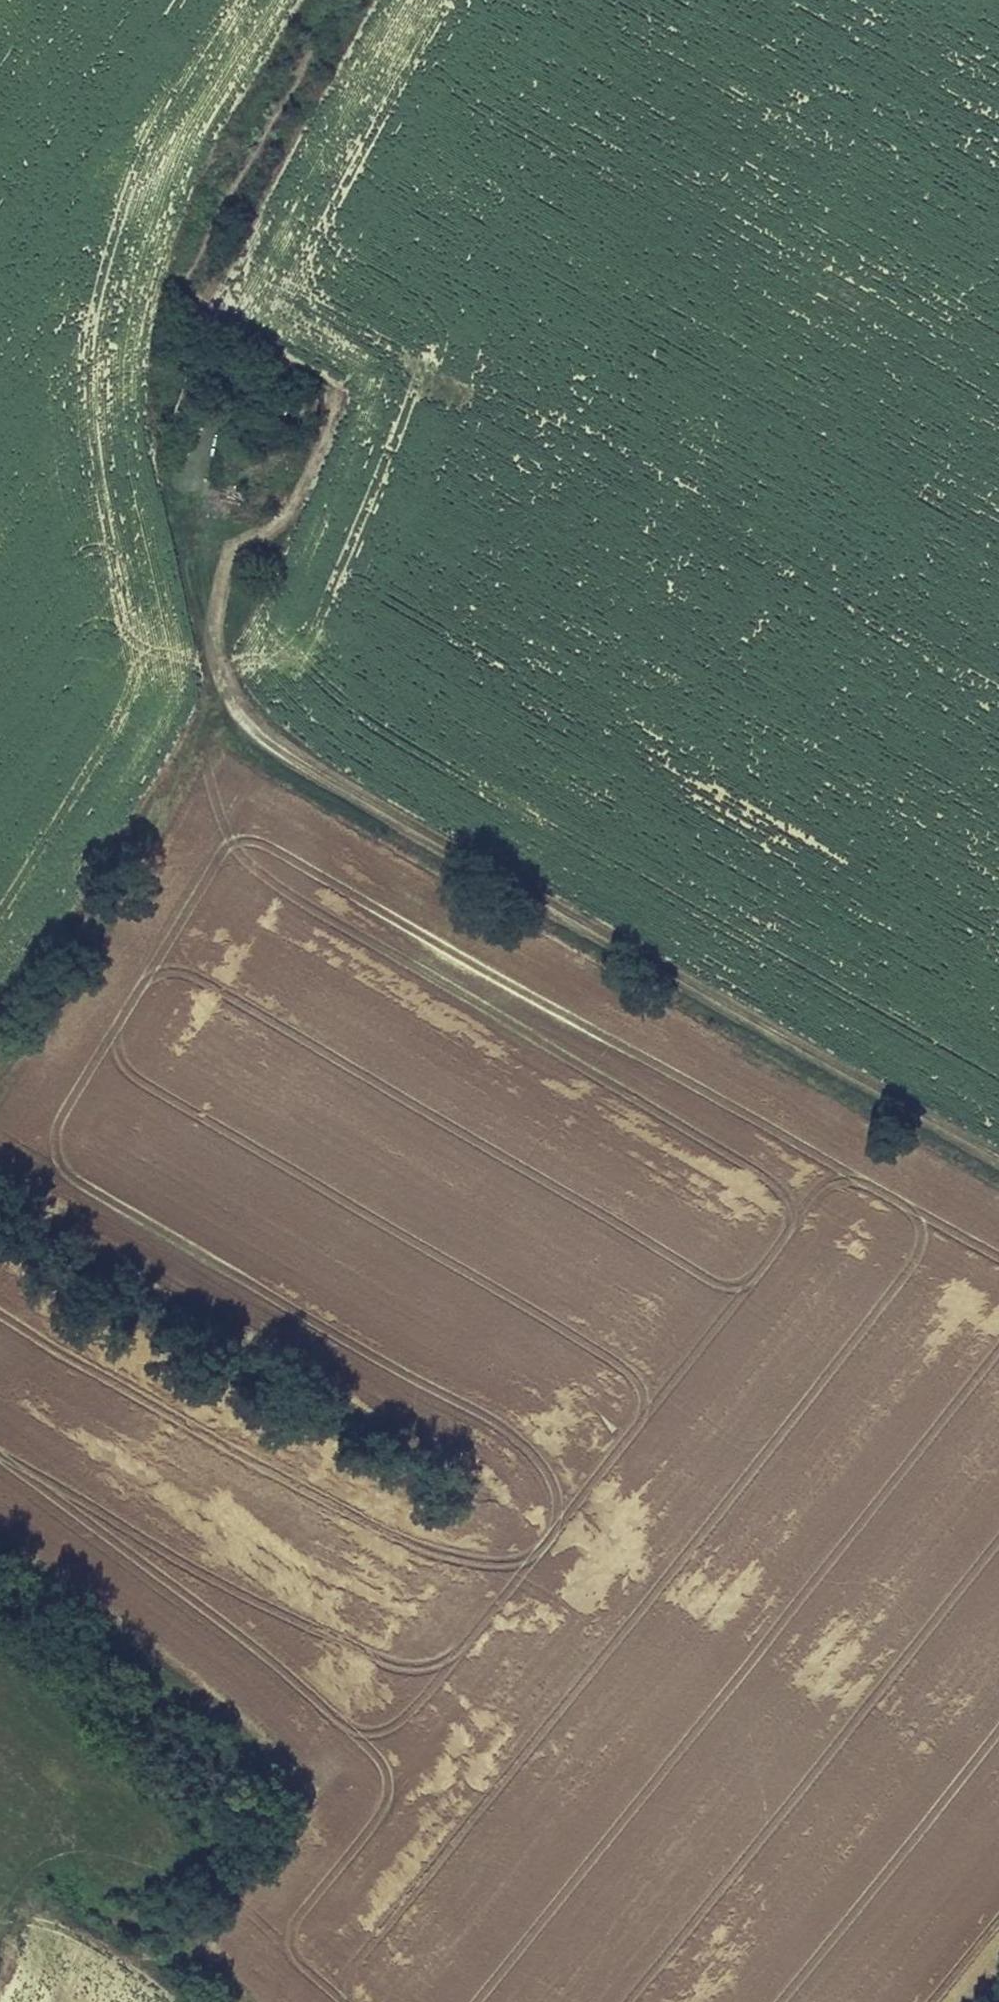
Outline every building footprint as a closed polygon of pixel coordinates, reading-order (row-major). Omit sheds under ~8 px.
[(195,327),(187,323),(184,332),(192,335),(195,327)]
